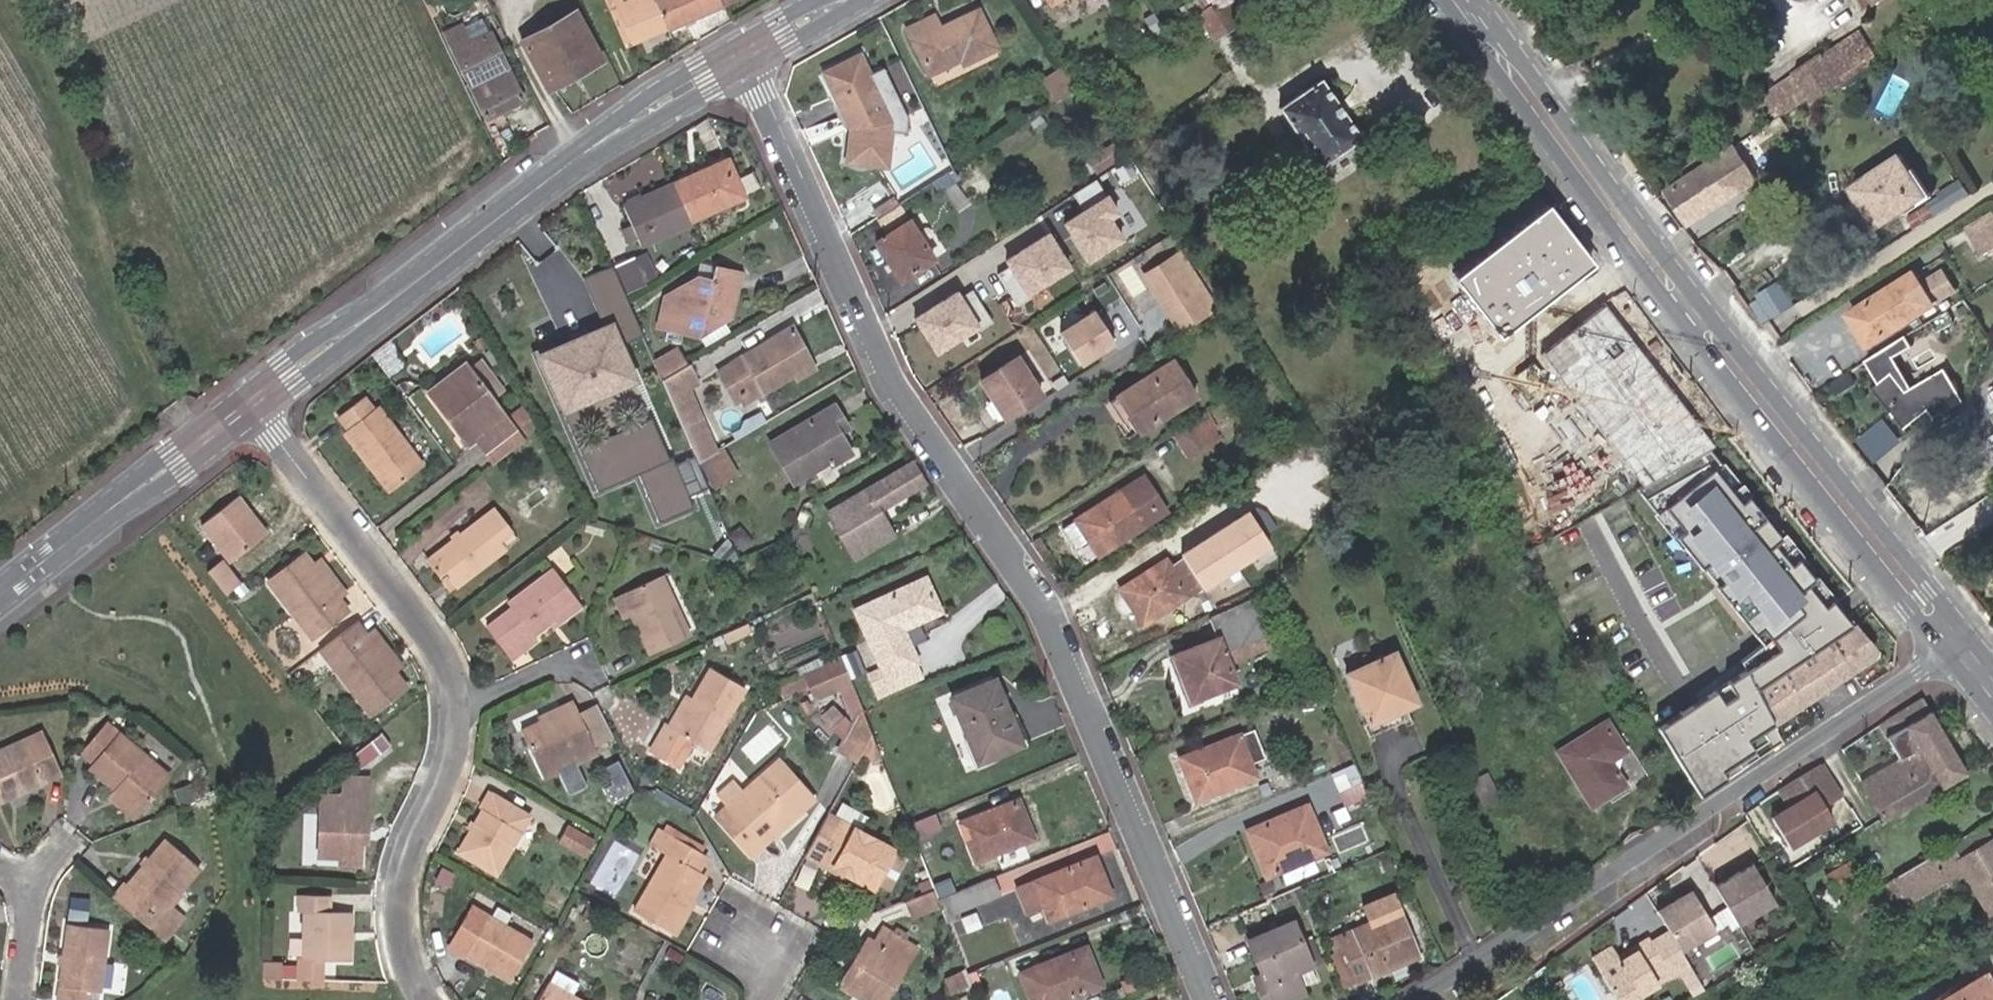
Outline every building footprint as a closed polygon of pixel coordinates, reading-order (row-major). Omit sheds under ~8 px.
[(667,30),(653,0),(608,0),(614,13),(630,43),(631,46),(667,30)] [(722,5),(720,0),(653,0),(667,30),(722,5)] [(1220,7),(1215,10),(1206,15),(1215,29),(1229,22),(1220,7)] [(572,10),(518,42),(546,91),(600,60),(572,10)] [(630,43),(614,13),(610,14),(626,45),(630,43)] [(908,30),(928,76),(960,61),(963,66),(995,50),(978,14),(940,31),(934,18),(908,30)] [(458,26),(446,32),(444,33),(487,120),(525,102),(487,34),(467,43),(458,26)] [(1825,50),(1793,70),(1796,74),(1758,96),(1774,122),(1814,98),(1816,101),(1881,61),(1863,31),(1827,53),(1825,50)] [(849,131),(845,165),(888,171),(892,135),(893,125),(872,83),(860,58),(823,76),(849,131)] [(1053,105),(1077,89),(1064,68),(1039,84),(1053,105)] [(888,75),(872,83),(893,125),(892,135),(909,137),(910,122),(888,75)] [(1360,139),(1323,81),(1281,108),(1319,166),(1360,139)] [(1760,178),(1735,147),(1669,190),(1691,223),(1760,178)] [(1889,188),(1903,211),(1928,195),(1903,154),(1853,186),(1864,203),(1889,188)] [(728,157),(674,182),(691,219),(745,194),(728,157)] [(691,219),(674,182),(625,206),(634,225),(639,236),(639,237),(643,246),(692,222),(691,219)] [(1879,227),(1903,211),(1889,188),(1864,203),(1879,227)] [(1111,194),(1067,221),(1091,260),(1126,239),(1114,220),(1123,214),(1111,194)] [(1592,264),(1546,205),(1453,278),(1499,336),(1592,264)] [(1992,214),(1966,231),(1982,256),(1992,249),(1992,214)] [(935,260),(911,224),(877,244),(900,282),(935,260)] [(639,236),(634,225),(625,229),(631,241),(639,237),(639,236)] [(1049,236),(1004,263),(1029,304),(1073,276),(1049,236)] [(654,281),(642,254),(617,265),(628,292),(654,281)] [(1184,258),(1175,264),(1198,298),(1206,292),(1184,258)] [(1198,298),(1175,264),(1172,259),(1146,276),(1171,315),(1196,299),(1198,298)] [(700,276),(669,295),(660,328),(700,337),(731,320),(742,272),(717,265),(714,279),(700,276)] [(1915,274),(1851,316),(1870,346),(1935,304),(1915,274)] [(1765,319),(1796,299),(1782,277),(1751,297),(1765,319)] [(962,293),(917,320),(941,360),(986,333),(962,293)] [(1205,313),(1197,300),(1174,315),(1182,328),(1205,313)] [(1090,307),(1055,328),(1077,364),(1112,342),(1090,307)] [(1604,307),(1540,357),(1640,484),(1710,446),(1713,445),(1604,307)] [(1216,327),(1228,320),(1223,312),(1212,319),(1216,327)] [(613,326),(541,357),(565,411),(637,381),(613,326)] [(795,369),(812,359),(797,332),(735,368),(750,394),(762,387),(766,395),(799,377),(795,369)] [(663,382),(689,367),(678,346),(653,360),(663,382)] [(477,352),(463,363),(481,387),(495,377),(477,352)] [(1005,373),(984,386),(994,401),(999,397),(1011,415),(1043,395),(1019,358),(1001,369),(1005,373)] [(817,367),(812,359),(795,369),(799,377),(817,367)] [(1168,364),(1190,398),(1195,395),(1172,362),(1168,364)] [(426,391),(439,409),(444,405),(457,420),(450,424),(464,442),(472,436),(481,448),(510,427),(481,387),(463,363),(426,391)] [(1140,430),(1190,398),(1168,364),(1117,397),(1140,430)] [(699,384),(691,366),(689,367),(663,382),(683,428),(702,418),(689,389),(699,384)] [(981,381),(984,386),(1005,373),(1001,369),(981,381)] [(1964,402),(1944,370),(1907,394),(1893,376),(1874,393),(1905,430),(1921,419),(1918,415),(1928,408),(1935,419),(1964,402)] [(367,454),(392,486),(420,464),(375,404),(370,407),(360,394),(336,413),(346,427),(341,430),(362,458),(367,454)] [(999,397),(994,401),(1005,419),(1011,415),(999,397)] [(1130,436),(1140,430),(1117,397),(1108,403),(1130,436)] [(444,405),(439,409),(450,424),(457,420),(444,405)] [(837,428),(846,422),(837,407),(771,445),(793,484),(830,463),(833,469),(853,457),(842,436),(837,428)] [(716,453),(702,418),(683,428),(698,464),(707,459),(716,453)] [(851,431),(846,422),(837,428),(842,436),(851,431)] [(1189,422),(1166,437),(1180,460),(1204,445),(1189,422)] [(510,427),(481,448),(491,461),(519,439),(510,427)] [(1710,446),(1640,484),(1764,645),(1743,661),(1746,668),(1692,706),(1660,729),(1701,796),(1732,774),(1783,740),(1774,724),(1871,656),(1710,446)] [(740,477),(725,448),(716,453),(707,459),(700,463),(715,489),(740,477)] [(386,490),(392,486),(367,454),(362,458),(386,490)] [(703,490),(690,459),(677,465),(690,495),(703,490)] [(912,467),(829,512),(854,558),(894,537),(881,511),(924,488),(912,467)] [(1094,539),(1089,542),(1098,557),(1156,519),(1139,491),(1125,500),(1120,493),(1081,518),(1094,539)] [(265,533),(247,512),(236,497),(201,524),(230,560),(265,533)] [(252,507),(247,512),(265,533),(270,530),(252,507)] [(459,533),(452,539),(425,559),(441,580),(446,576),(453,586),(504,547),(498,538),(511,528),(494,507),(459,533)] [(1249,512),(1183,555),(1206,591),(1273,549),(1249,512)] [(1075,522),(1089,542),(1094,539),(1081,518),(1075,522)] [(449,536),(452,539),(459,533),(456,529),(449,536)] [(337,595),(311,563),(303,553),(268,580),(311,636),(344,612),(333,597),(337,595)] [(318,558),(311,563),(337,595),(343,590),(318,558)] [(208,571),(226,594),(240,584),(222,560),(208,571)] [(1200,588),(1183,561),(1169,570),(1164,561),(1125,587),(1137,607),(1132,610),(1142,625),(1200,588)] [(553,617),(575,600),(550,567),(505,601),(511,607),(498,616),(521,648),(534,638),(530,633),(553,617)] [(634,609),(651,648),(691,631),(664,570),(617,592),(626,613),(634,609)] [(858,611),(884,676),(914,665),(902,632),(940,617),(927,584),(858,611)] [(1119,590),(1132,610),(1137,607),(1125,587),(1119,590)] [(348,608),(337,595),(333,597),(344,612),(348,608)] [(578,604),(575,600),(553,617),(556,622),(578,604)] [(1218,640),(1174,660),(1194,703),(1238,683),(1229,664),(1272,644),(1252,603),(1210,622),(1218,640)] [(366,632),(356,619),(352,622),(362,635),(366,632)] [(362,635),(352,622),(320,647),(369,711),(405,683),(393,667),(366,632),(362,635)] [(373,627),(366,632),(393,667),(400,662),(373,627)] [(1368,726),(1405,711),(1418,705),(1394,654),(1346,675),(1368,726)] [(776,686),(781,697),(846,670),(841,658),(776,686)] [(671,721),(668,719),(655,743),(680,760),(694,736),(710,745),(748,683),(715,663),(696,693),(677,724),(671,721)] [(1022,749),(996,683),(952,698),(977,765),(1022,749)] [(690,689),(671,721),(677,724),(696,693),(690,689)] [(564,705),(543,715),(523,725),(546,772),(600,747),(576,694),(562,701),(564,705)] [(1946,785),(1965,773),(1921,698),(1880,725),(1900,760),(1905,756),(1914,773),(1932,763),(1946,785)] [(540,711),(543,715),(564,705),(562,701),(540,711)] [(1409,721),(1405,711),(1368,726),(1373,736),(1409,721)] [(871,735),(863,713),(840,750),(857,759),(871,735)] [(1611,762),(1627,752),(1608,720),(1557,751),(1590,808),(1625,787),(1611,762)] [(111,793),(133,813),(163,778),(102,725),(78,754),(90,764),(85,770),(111,793)] [(1196,802),(1255,777),(1251,765),(1265,759),(1253,728),(1179,758),(1196,802)] [(0,752),(0,803),(41,784),(39,779),(56,771),(38,734),(21,743),(0,752)] [(871,735),(857,759),(881,759),(871,735)] [(1900,760),(1862,783),(1885,822),(1946,785),(1932,763),(1914,773),(1905,756),(1900,760)] [(724,793),(730,801),(717,813),(751,851),(804,805),(795,794),(806,784),(783,757),(745,788),(738,781),(724,793)] [(1355,765),(1334,774),(1346,800),(1367,791),(1355,765)] [(1784,812),(1768,822),(1786,850),(1829,823),(1821,810),(1837,800),(1817,768),(1774,794),(1784,812)] [(358,822),(365,822),(367,775),(343,773),(342,792),(319,791),(315,850),(338,851),(337,859),(356,859),(357,837),(358,822)] [(795,794),(804,805),(815,795),(806,784),(795,794)] [(483,798),(488,800),(495,787),(491,786),(483,798)] [(488,800),(478,817),(474,823),(461,844),(499,865),(532,808),(495,787),(488,800)] [(126,819),(133,813),(111,793),(105,800),(126,819)] [(976,862),(1033,840),(1017,801),(961,824),(976,862)] [(1264,877),(1325,850),(1305,806),(1246,831),(1264,877)] [(895,849),(829,810),(808,848),(847,869),(874,885),(895,849)] [(941,830),(935,814),(907,825),(913,841),(941,830)] [(589,851),(596,832),(567,822),(561,842),(589,851)] [(635,905),(672,927),(707,870),(699,865),(709,848),(680,830),(635,905)] [(123,888),(112,902),(138,923),(145,915),(154,923),(178,894),(175,891),(195,868),(163,841),(146,861),(141,866),(123,888)] [(1950,846),(1897,877),(1903,888),(1910,901),(1946,880),(1949,883),(1964,875),(1992,924),(1992,846),(1960,865),(1950,846)] [(808,848),(805,853),(845,874),(847,869),(808,848)] [(141,866),(146,861),(142,858),(138,864),(141,866)] [(1046,922),(1106,899),(1097,878),(1100,878),(1093,861),(1031,884),(1016,890),(1026,916),(1042,910),(1046,922)] [(1854,863),(1827,877),(1836,892),(1851,882),(1854,890),(1865,884),(1860,877),(1862,876),(1854,863)] [(1724,887),(1715,892),(1738,927),(1774,904),(1749,866),(1722,883),(1724,887)] [(1876,871),(1879,877),(1885,874),(1881,868),(1876,871)] [(1897,877),(1845,908),(1853,921),(1887,901),(1885,898),(1903,888),(1897,877)] [(1097,878),(1106,899),(1109,898),(1100,878),(1097,878)] [(996,895),(990,879),(947,896),(954,912),(996,895)] [(120,885),(109,899),(112,902),(123,888),(120,885)] [(903,898),(910,920),(939,908),(936,900),(931,887),(903,898)] [(1669,936),(1680,952),(1716,929),(1692,891),(1656,914),(1669,936)] [(301,910),(307,910),(330,911),(331,893),(302,893),(301,910)] [(954,912),(947,896),(936,900),(939,908),(946,923),(957,919),(954,912)] [(1369,927),(1337,941),(1356,985),(1416,958),(1389,897),(1361,910),(1369,927)] [(534,933),(488,907),(467,943),(511,970),(534,933)] [(330,911),(307,910),(306,956),(298,956),(298,977),(320,977),(320,957),(351,958),(352,912),(330,911)] [(138,923),(147,931),(154,923),(145,915),(138,923)] [(1300,941),(1292,922),(1246,943),(1260,976),(1264,986),(1255,990),(1259,999),(1292,999),(1303,995),(1295,975),(1292,968),(1308,961),(1300,941)] [(846,967),(837,981),(868,999),(883,999),(918,945),(883,924),(874,938),(853,971),(846,967)] [(61,964),(55,999),(85,999),(86,991),(97,993),(107,932),(68,925),(63,955),(61,964)] [(867,934),(846,967),(853,971),(874,938),(867,934)] [(1311,937),(1300,941),(1308,961),(1318,957),(1311,937)] [(1602,974),(1653,945),(1650,938),(1633,948),(1636,953),(1620,962),(1617,957),(1616,955),(1597,967),(1602,974)] [(1653,945),(1602,974),(1616,999),(1631,999),(1634,998),(1658,984),(1653,975),(1666,966),(1653,945)] [(1829,950),(1834,959),(1842,954),(1837,946),(1829,950)] [(1592,959),(1597,967),(1616,955),(1611,947),(1592,959)] [(1636,953),(1633,948),(1617,957),(1620,962),(1636,953)] [(1097,988),(1082,951),(1016,975),(1025,999),(1063,999),(1097,988)] [(279,977),(280,962),(263,961),(263,976),(279,977)] [(1311,968),(1308,961),(1292,968),(1295,975),(1311,968)] [(960,970),(942,978),(948,993),(966,985),(960,970)] [(548,975),(533,999),(589,999),(548,975)] [(1264,986),(1260,976),(1251,981),(1255,990),(1264,986)] [(1982,977),(1968,987),(1966,982),(1935,999),(1992,999),(1992,995),(1982,977)] [(1116,999),(1121,999),(1149,990),(1145,978),(1112,990),(1116,999)]
